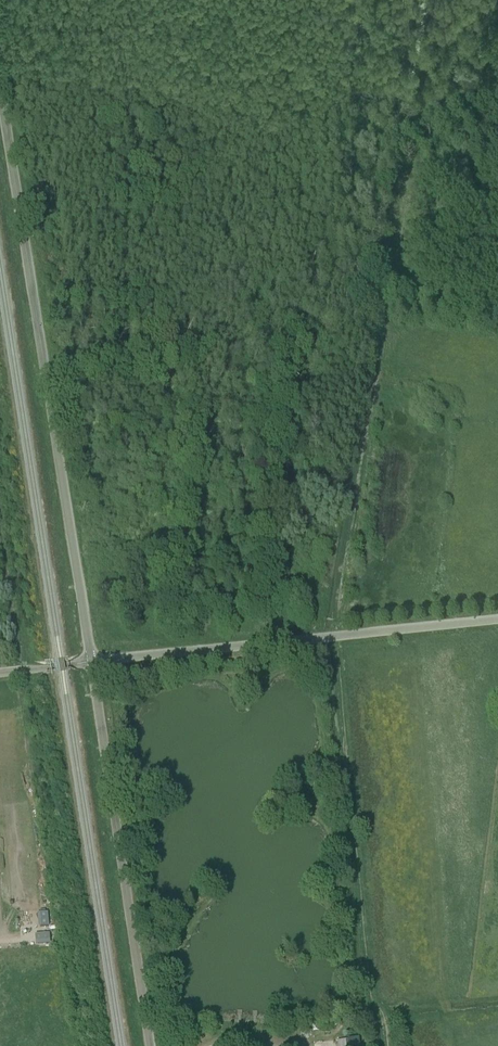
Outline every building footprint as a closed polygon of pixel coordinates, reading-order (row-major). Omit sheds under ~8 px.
[(48,912),(38,913),(38,926),(48,926),(48,912)] [(49,933),(35,934),(35,944),(50,943),(49,933)]
